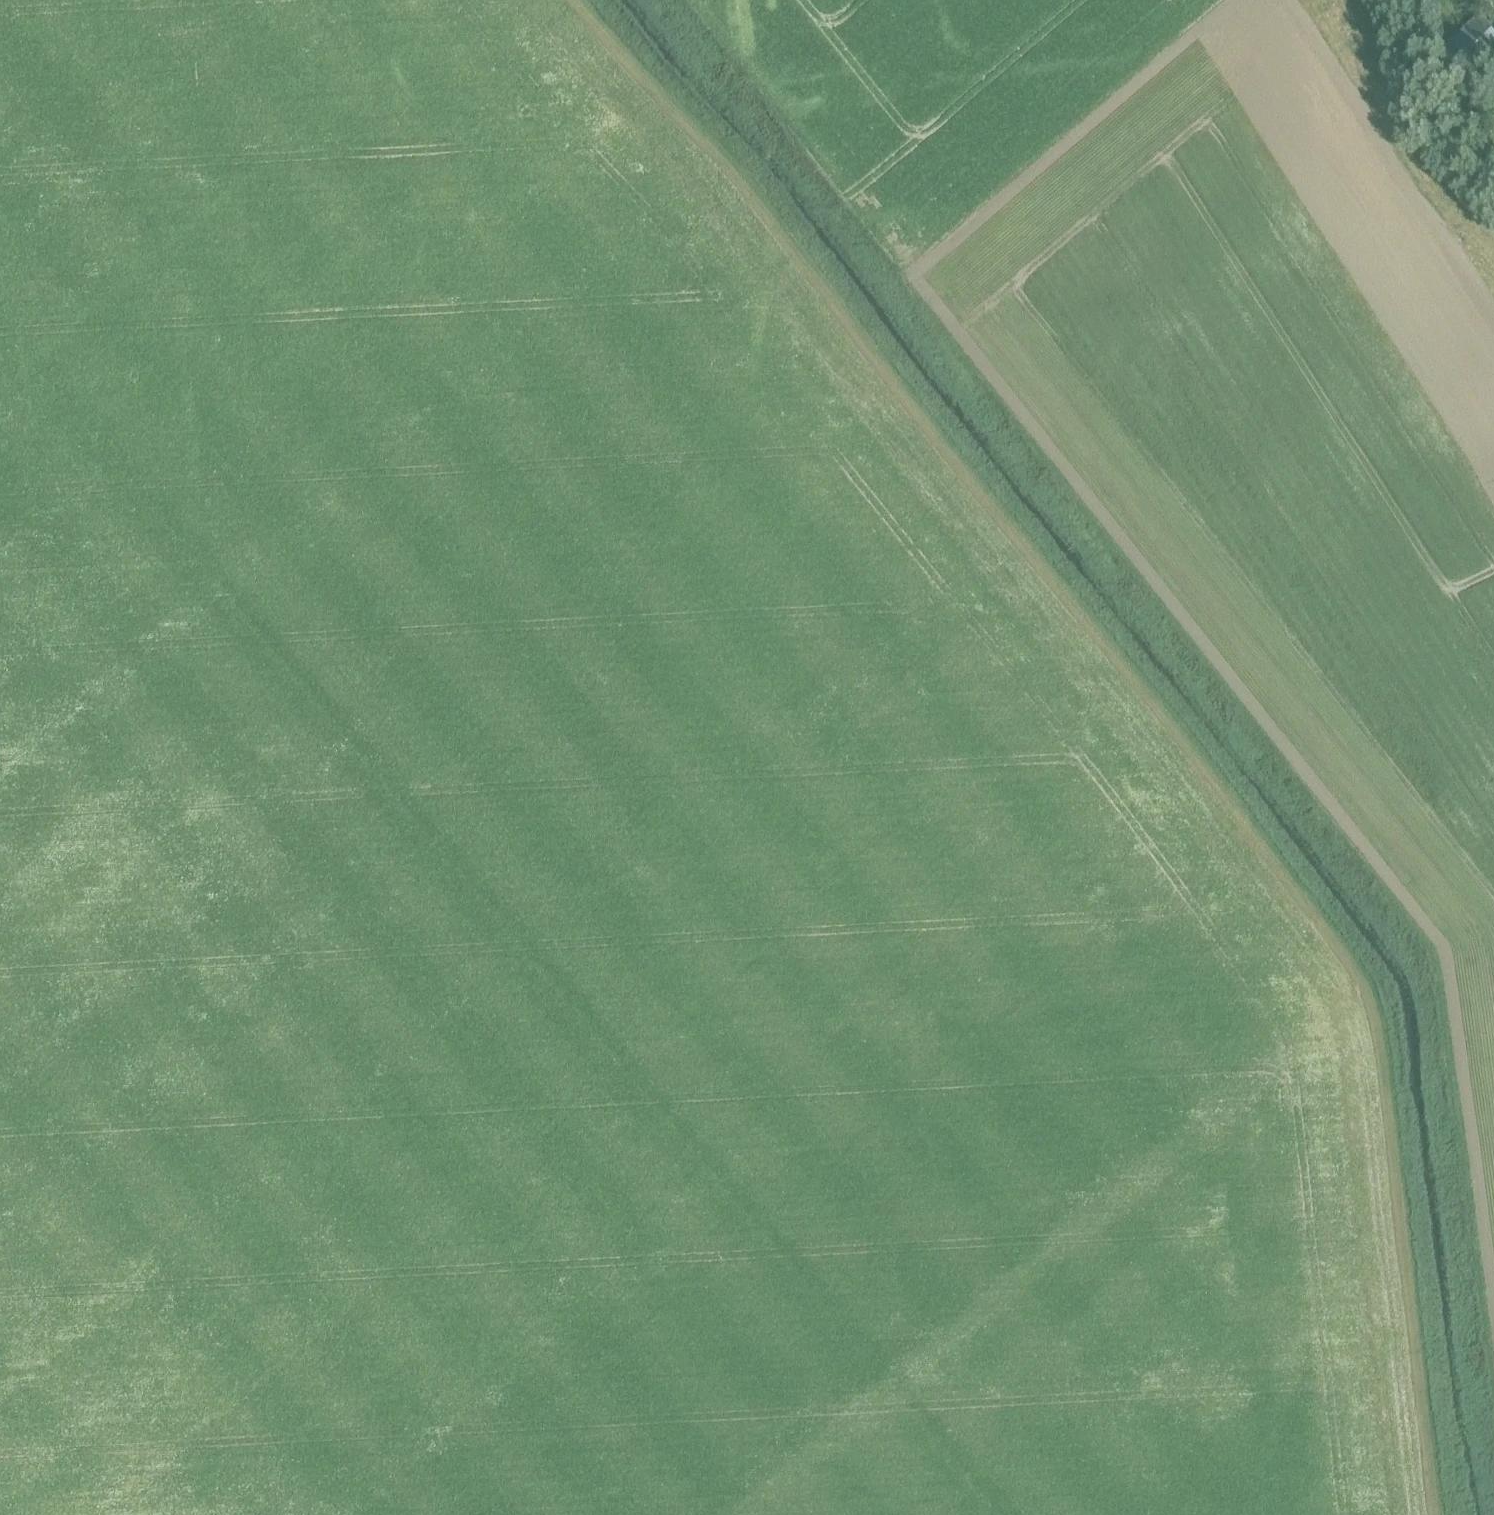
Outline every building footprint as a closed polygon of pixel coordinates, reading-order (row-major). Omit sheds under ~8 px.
[(1493,52),(1493,27),(1484,16),(1445,49),(1467,75),(1493,52)]
